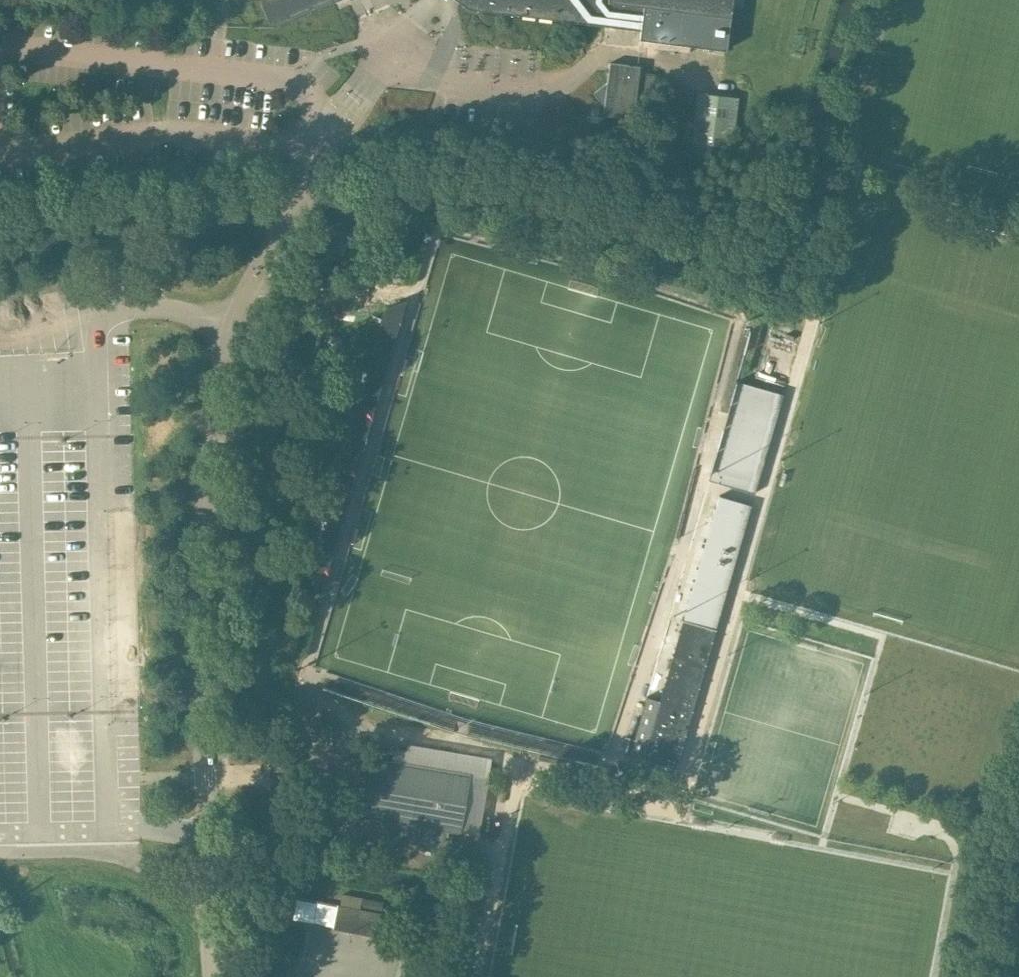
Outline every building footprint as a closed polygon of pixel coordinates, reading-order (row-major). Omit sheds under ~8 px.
[(275,28),(340,0),(263,0),(275,28)] [(733,0),(457,0),(469,9),(641,30),(640,38),(727,49),(731,16),(733,0)] [(633,119),(640,66),(610,63),(607,82),(593,93),(604,107),(603,115),(633,119)] [(730,157),(738,98),(697,92),(690,152),(730,157)] [(738,381),(709,480),(710,480),(755,493),(784,394),(738,381)] [(720,493),(685,615),(716,624),(752,502),(720,493)] [(717,629),(682,619),(643,759),(676,769),(717,629)] [(347,818),(343,836),(440,852),(444,828),(460,831),(460,827),(480,830),(488,783),(468,779),(469,775),(408,765),(373,759),(364,817),(365,817),(364,821),(347,818)] [(394,915),(359,908),(339,905),(335,928),(390,939),(394,915)]
